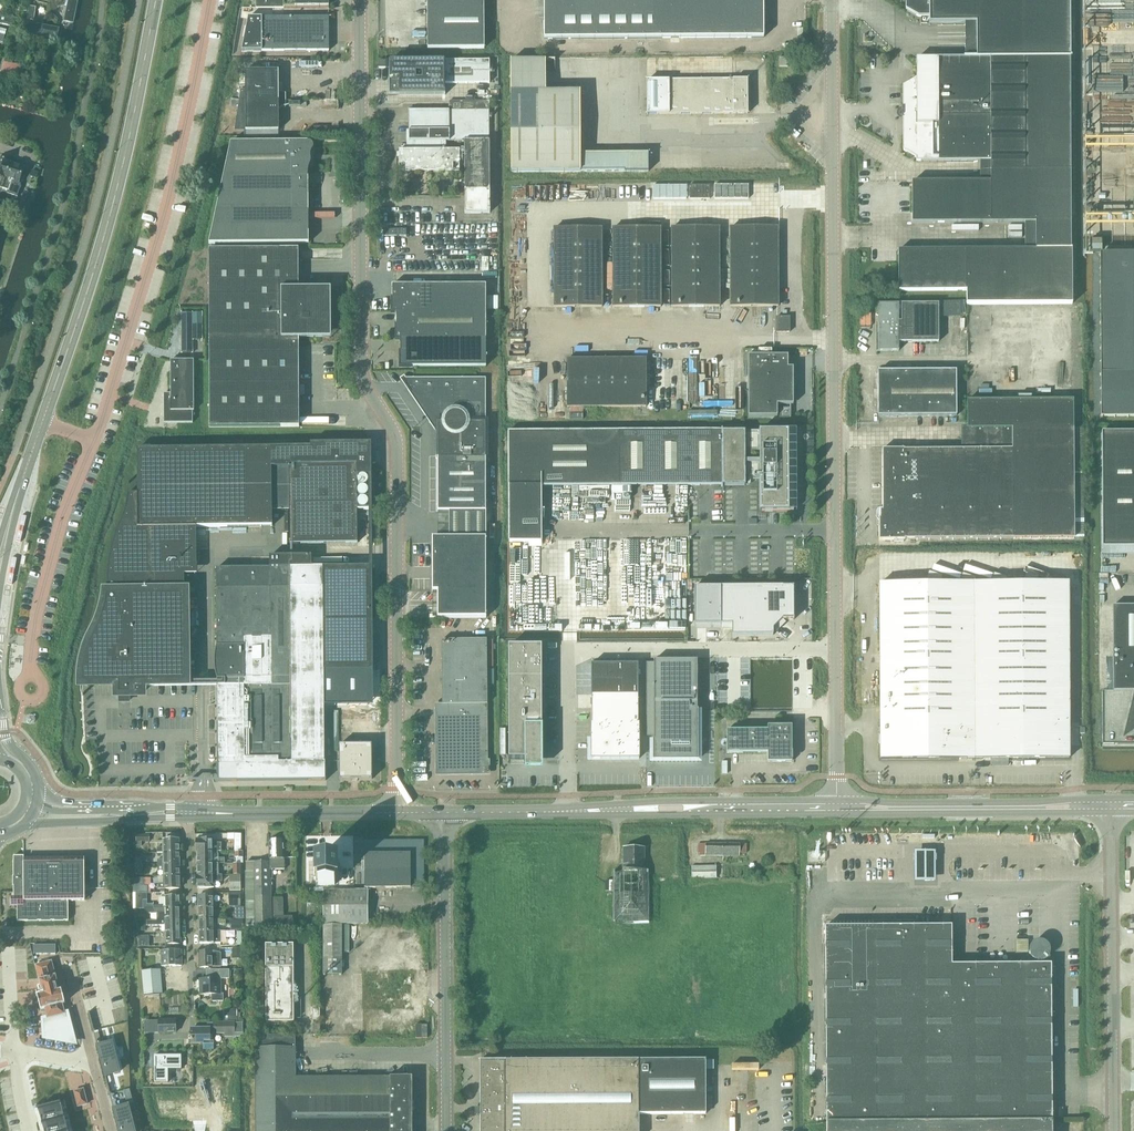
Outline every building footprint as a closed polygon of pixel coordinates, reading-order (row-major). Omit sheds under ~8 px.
[(67,25),(76,27),(81,0),(71,0),(67,25)] [(427,49),(484,49),(484,0),(427,0),(427,49)] [(544,39),(763,37),(763,0),(544,0),(544,39)] [(906,10),(918,17),(929,17),(929,23),(976,23),(976,53),(992,53),(1069,52),(1069,0),(906,0),(906,10)] [(23,30),(25,22),(0,15),(0,24),(23,30)] [(329,50),(329,17),(249,18),(242,51),(329,50)] [(32,25),(30,32),(60,38),(61,31),(32,25)] [(26,46),(23,59),(31,61),(34,48),(26,46)] [(903,87),(903,107),(903,150),(916,158),(916,161),(990,160),(990,176),(1070,175),(1069,52),(992,53),(976,53),(976,57),(964,58),(964,59),(916,59),(916,79),(903,87)] [(547,58),(511,58),(512,171),(654,170),(654,152),(586,152),(586,90),(547,90),(547,58)] [(787,58),(778,58),(779,67),(787,67),(787,58)] [(389,61),(389,94),(445,94),(445,83),(490,83),(489,60),(389,61)] [(34,76),(27,75),(28,67),(3,62),(0,77),(7,78),(7,79),(25,83),(25,82),(32,83),(34,76)] [(245,90),(241,90),(239,99),(242,101),(285,100),(285,93),(278,92),(278,71),(245,71),(245,90)] [(749,112),(749,78),(648,78),(648,113),(749,112)] [(242,101),(239,99),(234,131),(278,130),(278,108),(285,106),(285,100),(242,101)] [(491,195),(489,101),(449,101),(449,110),(409,110),(409,141),(412,141),(412,150),(429,150),(447,150),(446,140),(464,140),(465,195),(491,195)] [(312,152),(313,149),(314,149),(314,148),(314,147),(314,146),(314,145),(313,144),(313,143),(312,143),(312,142),(311,142),(310,141),(309,141),(308,141),(232,141),(210,243),(309,243),(309,171),(311,164),(311,163),(311,162),(311,161),(311,160),(311,159),(311,155),(311,154),(311,153),(312,152)] [(430,171),(429,150),(412,150),(399,150),(399,164),(406,164),(405,171),(430,171)] [(447,150),(429,150),(430,171),(453,171),(453,164),(459,164),(459,150),(447,150)] [(10,163),(0,159),(0,195),(10,163)] [(0,195),(0,200),(11,204),(14,205),(16,197),(17,197),(21,186),(20,186),(23,175),(22,174),(24,168),(10,163),(0,195)] [(898,251),(898,291),(966,290),(966,304),(1072,303),(1071,248),(1070,248),(1070,175),(990,176),(990,182),(911,183),(912,224),(1035,223),(1036,250),(898,251)] [(648,185),(649,199),(682,199),(682,185),(648,185)] [(689,199),(710,199),(710,185),(689,185),(689,199)] [(714,199),(748,199),(748,185),(714,185),(714,199)] [(491,195),(465,195),(465,213),(491,213),(491,195)] [(601,228),(590,228),(553,228),(554,307),(601,307),(601,228)] [(660,228),(648,228),(613,228),(613,307),(660,306),(660,228)] [(719,228),(707,228),(672,228),(672,307),(720,306),(719,228)] [(778,228),(766,228),(730,228),(731,306),(778,306),(778,228)] [(299,290),(299,259),(299,248),(209,248),(210,426),(300,426),(299,337),(323,336),(326,336),(329,333),(330,329),(330,297),(329,294),(326,291),(322,290),(299,290)] [(1100,254),(1101,418),(1133,417),(1133,254),(1100,254)] [(486,284),(392,285),(392,312),(396,312),(396,325),(396,339),(400,339),(486,339),(486,325),(486,284)] [(877,304),(878,322),(878,351),(898,351),(898,342),(938,342),(937,303),(877,304)] [(954,303),(941,304),(941,316),(955,315),(954,303)] [(193,312),(182,312),(182,351),(193,351),(193,338),(203,338),(203,321),(193,321),(193,312)] [(776,332),(790,332),(789,317),(776,317),(776,332)] [(486,339),(400,339),(401,366),(410,366),(486,366),(486,339)] [(780,405),(780,407),(790,407),(790,367),(788,367),(788,356),(748,355),(748,416),(777,417),(777,405),(780,405)] [(171,393),(164,393),(164,399),(164,403),(165,418),(165,422),(204,422),(204,359),(181,359),(171,360),(171,367),(171,372),(171,393)] [(646,407),(646,395),(645,359),(567,360),(567,407),(646,407)] [(878,416),(955,415),(955,371),(878,372),(878,416)] [(438,431),(437,511),(449,511),(449,534),(449,537),(432,537),(432,591),(437,591),(437,618),(486,618),(486,511),(486,377),(406,377),(403,379),(438,431)] [(967,400),(967,428),(1074,428),(1073,400),(967,400)] [(790,418),(790,410),(790,407),(780,407),(780,418),(790,418)] [(905,540),(1075,538),(1084,538),(1083,428),(1012,429),(1012,449),(904,450),(904,449),(882,449),(883,518),(879,518),(879,541),(905,541),(905,540)] [(722,431),(722,430),(722,429),(721,429),(720,430),(578,431),(506,431),(507,542),(540,542),(540,486),(721,485),(721,487),(722,487),(722,486),(745,485),(745,480),(759,480),(759,512),(788,512),(788,458),(789,458),(790,457),(791,456),(791,455),(791,454),(790,454),(790,453),(789,453),(788,453),(788,448),(793,448),(792,430),(761,430),(743,431),(722,431)] [(1101,432),(1102,547),(1133,547),(1133,432),(1101,432)] [(272,510),(287,510),(289,510),(290,543),(357,543),(357,477),(371,477),(371,443),(310,444),(310,447),(138,448),(138,493),(128,493),(127,498),(126,501),(126,505),(125,508),(124,511),(123,514),(122,517),(121,520),(120,524),(119,527),(117,530),(116,533),(115,536),(114,540),(113,543),(112,547),(111,550),(110,554),(109,557),(109,561),(108,564),(108,568),(107,571),(107,575),(107,579),(107,582),(107,585),(107,588),(107,592),(106,595),(106,598),(105,601),(104,604),(104,608),(103,611),(102,614),(101,617),(100,620),(98,623),(97,626),(96,629),(94,632),(93,635),(91,638),(89,642),(88,645),(87,648),(86,651),(85,654),(84,657),(84,660),(83,662),(82,665),(82,668),(82,671),(81,674),(81,677),(81,680),(81,683),(118,683),(118,694),(130,694),(130,682),(185,682),(184,527),(196,527),(196,526),(272,525),(272,510)] [(216,568),(218,781),(325,780),(325,761),(324,761),(323,672),(370,672),(369,567),(311,567),(311,556),(269,556),(270,568),(216,568)] [(1069,759),(1068,583),(879,584),(880,759),(1069,759)] [(721,587),(694,587),(694,625),(721,625),(721,587)] [(794,587),(721,587),(721,625),(732,625),(732,636),(773,635),(773,629),(782,620),(794,620),(794,587)] [(1113,606),(1113,691),(1102,691),(1103,745),(1133,744),(1133,606),(1113,606)] [(437,774),(488,773),(486,640),(441,640),(442,705),(444,705),(445,713),(436,713),(437,774)] [(540,662),(540,646),(508,646),(508,662),(540,662)] [(654,676),(646,677),(646,736),(654,736),(654,739),(653,739),(653,760),(698,760),(698,752),(699,752),(699,738),(698,738),(698,710),(697,710),(697,660),(654,660),(654,676)] [(540,662),(508,662),(508,678),(540,678),(540,662)] [(592,724),(591,724),(591,749),(600,758),(600,759),(640,759),(639,723),(638,723),(638,695),(638,664),(592,664),(592,695),(592,724)] [(541,710),(540,709),(540,678),(508,678),(508,759),(527,759),(527,770),(541,770),(541,747),(542,747),(541,710)] [(791,726),(776,726),(776,730),(727,730),(727,752),(767,752),(767,762),(791,762),(791,726)] [(355,779),(355,744),(339,744),(339,779),(355,779)] [(355,744),(355,779),(371,779),(371,744),(355,744)] [(234,840),(234,850),(242,850),(241,834),(228,834),(228,840),(234,840)] [(196,851),(218,851),(221,851),(221,843),(213,843),(212,839),(196,840),(196,851)] [(156,853),(163,852),(179,852),(179,840),(163,840),(163,847),(156,847),(156,853)] [(253,862),(245,862),(246,926),(255,926),(272,926),(272,918),(271,896),(271,870),(285,870),(285,857),(284,840),(270,841),(270,861),(253,862)] [(330,889),(330,921),(377,921),(377,889),(423,889),(423,841),(365,841),(364,889),(330,889)] [(722,856),(722,844),(699,844),(699,853),(705,853),(705,856),(722,856)] [(722,844),(722,856),(739,856),(740,853),(746,853),(746,844),(722,844)] [(662,885),(662,875),(649,875),(649,870),(644,870),(644,848),(624,848),(623,870),(614,870),(614,881),(606,881),(606,917),(614,917),(614,921),(622,921),(622,923),(634,923),(634,932),(645,932),(645,923),(649,923),(649,885),(662,885)] [(218,851),(196,851),(197,864),(216,864),(218,864),(218,863),(223,863),(223,858),(218,858),(218,854),(218,851)] [(163,852),(163,859),(156,860),(156,865),(158,865),(179,865),(179,852),(163,852)] [(935,883),(934,853),(914,853),(914,883),(935,883)] [(67,920),(67,903),(67,900),(84,900),(83,860),(56,860),(23,860),(23,856),(12,856),(13,896),(16,896),(16,921),(67,920)] [(337,859),(316,859),(316,880),(318,880),(318,885),(335,885),(335,880),(337,880),(337,879),(339,879),(339,864),(337,864),(337,859)] [(197,876),(218,875),(218,872),(218,864),(216,864),(197,864),(197,876)] [(158,865),(158,870),(163,870),(164,876),(179,875),(179,865),(158,865)] [(717,866),(692,866),(692,879),(717,879),(717,866)] [(158,888),(164,888),(180,888),(179,875),(164,876),(158,876),(158,888)] [(218,875),(197,876),(197,887),(213,887),(213,878),(218,878),(218,875)] [(239,890),(239,875),(229,875),(229,890),(239,890)] [(142,900),(145,900),(146,893),(135,893),(135,909),(142,909),(142,900)] [(228,893),(228,907),(240,907),(239,893),(228,893)] [(214,908),(214,895),(198,896),(198,908),(214,908)] [(154,909),(180,908),(180,896),(164,897),(164,904),(154,904),(154,909)] [(273,899),(274,927),(293,926),(292,916),(283,916),(283,899),(273,899)] [(180,908),(154,909),(154,912),(156,912),(156,920),(180,920),(180,908)] [(214,908),(198,908),(198,919),(214,919),(214,908)] [(227,919),(214,919),(198,919),(199,931),(214,931),(215,931),(215,924),(227,924),(227,919)] [(165,932),(181,931),(180,920),(156,920),(145,920),(146,926),(165,925),(165,932)] [(230,930),(243,930),(243,921),(230,921),(230,930)] [(342,974),(341,924),(323,924),(323,974),(342,974)] [(1051,964),(951,964),(951,926),(826,927),(827,1130),(1052,1130),(1051,964)] [(181,931),(165,932),(165,943),(181,943),(181,931)] [(214,931),(199,931),(199,943),(215,942),(215,931),(214,931)] [(411,932),(389,932),(389,945),(411,945),(411,932)] [(1052,951),(1052,950),(1052,946),(1050,943),(1049,941),(1045,938),(1043,937),(1040,937),(1037,937),(1035,938),(1032,939),(1030,940),(1028,943),(1027,945),(1026,949),(1026,952),(1026,954),(1027,957),(1029,959),(1031,961),(1033,962),(1036,963),(1039,964),(1041,963),(1044,963),(1046,961),(1048,960),(1051,956),(1052,953),(1052,951)] [(266,944),(266,966),(266,1021),(293,1021),(293,944),(285,944),(285,939),(271,939),(271,944),(266,944)] [(411,945),(389,945),(389,958),(411,958),(411,945)] [(102,947),(102,955),(112,955),(112,947),(102,947)] [(166,966),(182,966),(181,950),(162,950),(162,963),(166,963),(166,966)] [(219,951),(211,951),(199,951),(199,967),(219,966),(219,951)] [(411,958),(389,958),(389,971),(411,970),(411,958)] [(51,962),(36,966),(41,989),(36,991),(41,1009),(45,1008),(47,1017),(47,1018),(43,1020),(44,1038),(74,1043),(67,1014),(64,1014),(63,1013),(61,1003),(64,1003),(61,990),(58,991),(57,987),(51,962)] [(162,968),(144,968),(145,993),(163,993),(162,968)] [(221,1001),(221,993),(220,978),(229,978),(229,969),(206,969),(206,970),(208,970),(209,978),(200,978),(200,994),(204,993),(205,995),(209,995),(210,993),(211,993),(211,1001),(221,1001)] [(411,970),(389,971),(389,983),(411,983),(411,970)] [(411,983),(389,983),(389,996),(411,996),(411,983)] [(411,996),(389,996),(389,1009),(411,1009),(411,996)] [(411,1009),(389,1009),(389,1021),(411,1021),(411,1009)] [(226,1010),(226,1022),(236,1022),(236,1010),(226,1010)] [(145,1033),(159,1032),(176,1032),(176,1019),(144,1021),(145,1033)] [(195,1028),(192,1031),(192,1032),(192,1042),(203,1042),(203,1049),(214,1049),(214,1040),(210,1040),(210,1032),(225,1032),(225,1035),(234,1035),(243,1035),(242,1022),(234,1022),(209,1022),(209,1026),(209,1028),(195,1028)] [(274,1035),(274,1045),(297,1045),(297,1036),(274,1035)] [(112,1042),(97,1046),(105,1076),(106,1076),(120,1072),(112,1042)] [(181,1055),(154,1056),(154,1083),(168,1083),(168,1069),(181,1069),(181,1055)] [(639,1114),(706,1114),(706,1060),(638,1060),(480,1061),(480,1107),(478,1107),(478,1115),(480,1115),(480,1130),(639,1130),(639,1114)] [(305,1101),(319,1101),(319,1077),(305,1077),(305,1101)] [(319,1101),(332,1101),(332,1077),(319,1077),(319,1101)] [(332,1101),(345,1101),(345,1077),(332,1077),(332,1101)] [(345,1101),(359,1101),(359,1077),(345,1077),(345,1101)] [(359,1101),(372,1101),(372,1077),(359,1077),(359,1101)] [(372,1101),(385,1101),(385,1077),(372,1077),(372,1101)] [(385,1101),(398,1101),(398,1077),(385,1077),(385,1101)] [(398,1077),(398,1101),(412,1101),(412,1077),(398,1077)] [(83,1089),(74,1091),(78,1107),(87,1104),(83,1089)] [(7,1130),(21,1130),(22,1130),(16,1103),(16,1102),(14,1094),(0,1097),(2,1106),(1,1106),(7,1130)] [(184,1094),(160,1094),(161,1117),(184,1117),(184,1094)] [(38,1109),(42,1123),(44,1130),(68,1130),(60,1103),(38,1109)] [(113,1109),(119,1130),(135,1130),(128,1105),(113,1109)]
